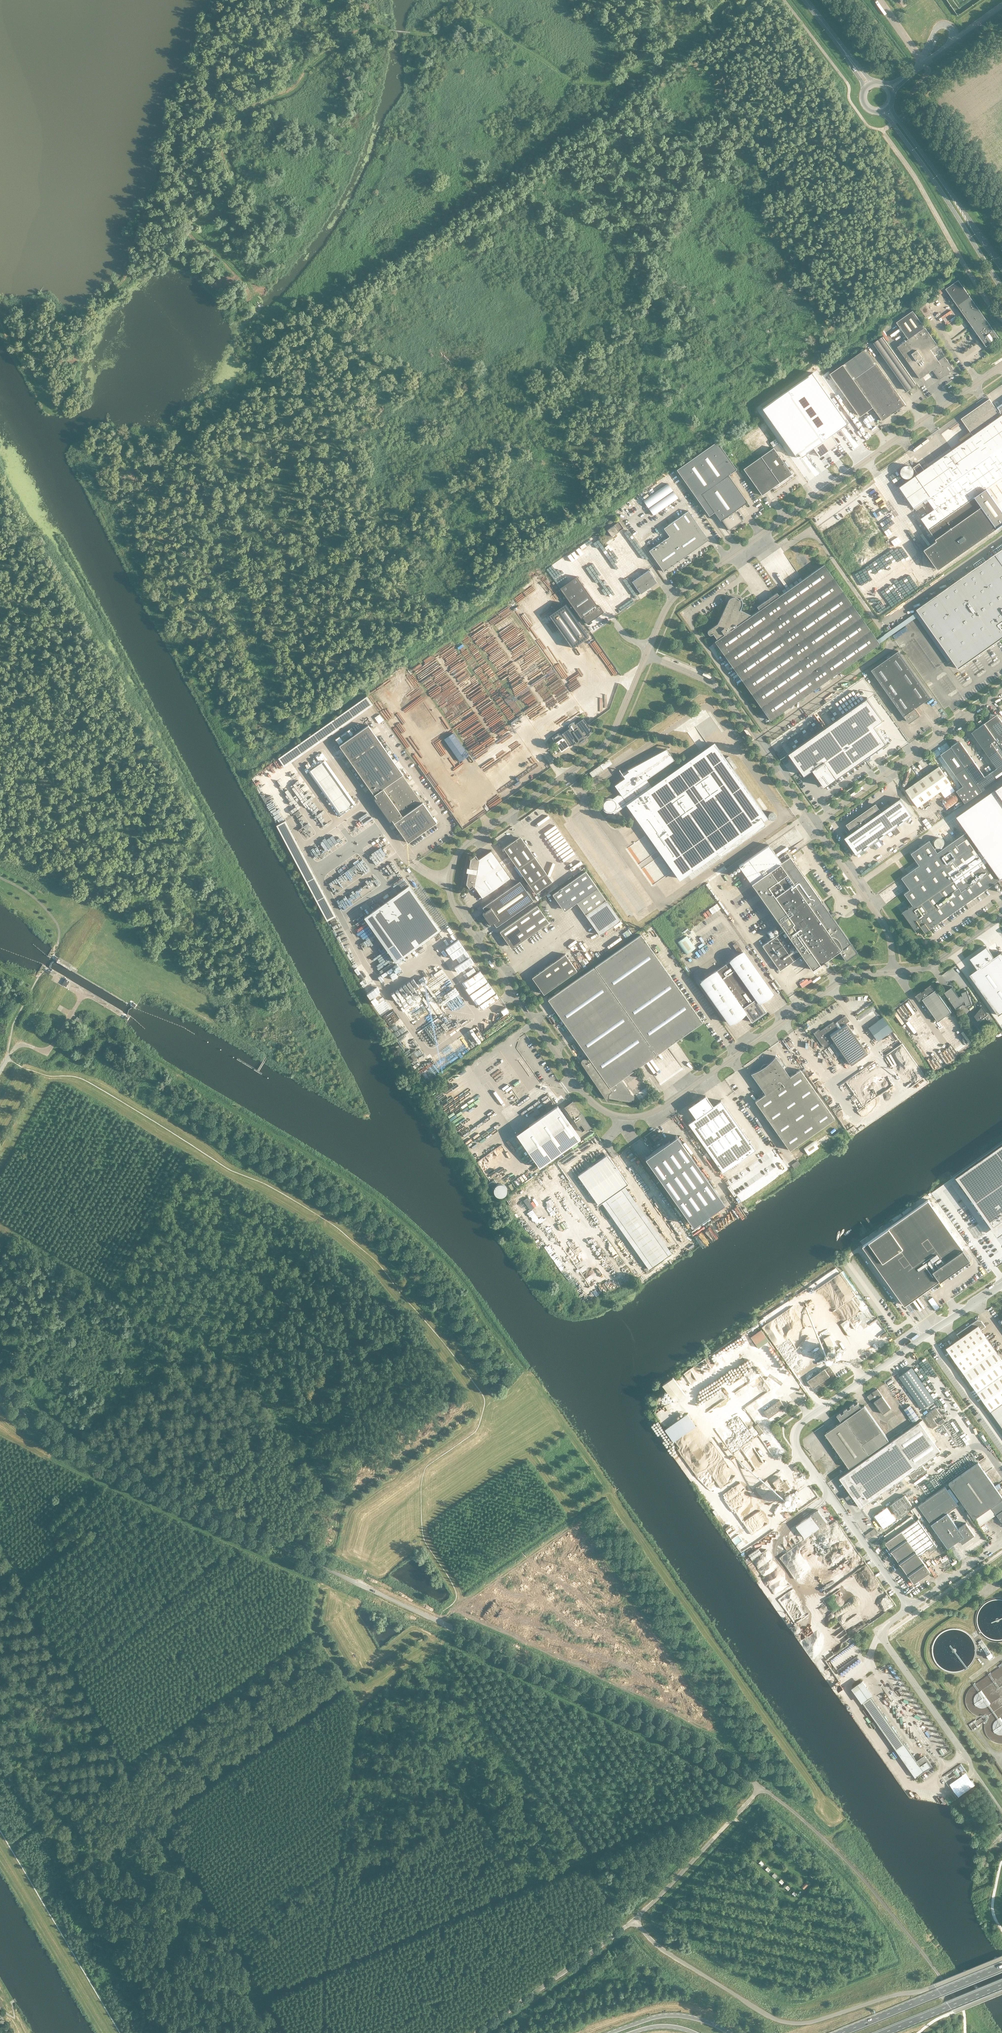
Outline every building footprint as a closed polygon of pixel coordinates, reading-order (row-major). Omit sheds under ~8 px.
[(946,289),(961,311),(974,302),(958,280),(946,289)] [(999,337),(974,302),(961,311),(986,346),(999,337)] [(913,310),(897,322),(909,339),(898,347),(920,378),(932,370),(935,374),(936,373),(937,374),(936,375),(939,379),(948,373),(947,373),(949,372),(954,369),(945,356),(938,361),(930,349),(937,344),(925,327),(913,310)] [(866,348),(830,374),(858,413),(871,404),(883,420),(906,404),(866,348)] [(813,372),(788,390),(830,450),(839,444),(832,435),(849,423),(813,372)] [(765,406),(761,409),(794,455),(798,453),(801,457),(814,447),(821,456),(830,450),(788,390),(765,406)] [(1001,415),(989,399),(961,419),(973,435),(900,487),(916,510),(933,498),(939,506),(922,518),(937,540),(924,549),(938,569),(997,528),(1001,524),(1001,415)] [(720,520),(721,520),(729,530),(733,525),(732,525),(736,522),(737,523),(742,520),(735,510),(747,501),(728,475),(737,469),(733,464),(717,441),(677,469),(709,515),(714,512),(720,520)] [(762,495),(772,487),(774,491),(796,475),(791,467),(789,469),(773,447),(743,468),(762,495)] [(669,483),(645,501),(655,515),(679,498),(669,483)] [(705,535),(706,535),(688,510),(664,528),(670,536),(649,550),(664,571),(684,557),(684,556),(708,539),(705,535)] [(623,527),(623,528),(624,528),(619,521),(607,530),(612,536),(619,531),(619,530),(620,529),(620,530),(621,530),(620,529),(623,527)] [(917,609),(958,668),(1001,637),(1001,544),(993,550),(995,554),(986,560),(983,557),(968,567),(971,571),(917,609)] [(741,599),(741,598),(740,598),(741,599),(739,599),(738,598),(737,597),(735,597),(733,596),(732,597),(730,598),(729,599),(728,600),(717,623),(708,629),(707,630),(707,632),(708,633),(709,634),(710,635),(712,634),(713,633),(717,639),(715,641),(770,720),(879,643),(823,564),(779,595),(777,592),(757,606),(759,610),(752,615),(740,610),(742,606),(742,605),(742,604),(742,603),(742,602),(742,601),(742,600),(741,599)] [(632,581),(640,593),(654,584),(655,584),(657,582),(656,580),(648,570),(632,581)] [(577,576),(560,588),(581,618),(582,617),(587,623),(604,611),(599,605),(598,606),(577,576)] [(589,636),(566,603),(549,615),(572,648),(589,636)] [(909,723),(917,718),(921,715),(915,708),(931,697),(898,651),(871,670),(909,723)] [(373,704),(367,696),(279,758),(285,767),(373,704)] [(868,697),(789,753),(805,775),(813,769),(825,786),(887,743),(875,726),(884,720),(868,697)] [(997,714),(996,715),(991,714),(990,719),(985,723),(1001,748),(1001,721),(997,714)] [(559,732),(552,737),(553,739),(561,751),(570,745),(571,745),(572,744),(573,744),(574,743),(575,743),(576,742),(577,741),(578,741),(578,740),(579,739),(580,741),(581,740),(581,739),(582,738),(583,738),(584,737),(583,736),(584,735),(585,736),(586,735),(587,734),(588,734),(588,733),(589,733),(589,732),(590,732),(591,731),(592,730),(583,718),(575,724),(574,722),(575,722),(574,722),(573,722),(572,722),(571,723),(570,723),(570,724),(569,724),(569,725),(568,725),(568,726),(568,727),(568,726),(570,728),(562,733),(562,734),(561,734),(560,734),(559,732)] [(980,744),(997,768),(985,776),(961,742),(958,742),(957,742),(951,746),(982,791),(1001,777),(1001,748),(984,723),(974,730),(973,734),(980,744)] [(423,802),(422,802),(402,775),(403,774),(368,725),(339,745),(374,795),(375,794),(376,797),(374,798),(390,821),(392,819),(394,822),(408,842),(437,822),(423,802)] [(603,803),(603,805),(603,806),(603,808),(604,809),(605,810),(606,811),(607,812),(608,812),(609,812),(610,812),(611,812),(612,812),(613,812),(614,813),(613,813),(613,814),(627,804),(680,878),(715,854),(718,858),(766,825),(762,820),(766,817),(714,743),(652,787),(646,779),(674,759),(666,748),(628,769),(629,771),(623,775),(625,778),(614,785),(621,793),(613,799),(612,799),(611,798),(610,798),(609,798),(607,799),(606,799),(605,800),(604,801),(603,802),(603,803)] [(339,813),(355,802),(325,759),(309,771),(339,813)] [(589,772),(592,777),(612,763),(609,759),(589,772)] [(911,785),(906,789),(918,807),(951,783),(939,766),(913,784),(912,783),(911,784),(911,785)] [(957,816),(967,831),(1001,878),(1001,784),(957,816)] [(954,791),(942,800),(948,809),(960,800),(954,791)] [(885,834),(893,829),(900,824),(905,821),(904,821),(912,815),(900,798),(881,812),(876,804),(850,822),(850,823),(850,822),(852,825),(849,827),(850,829),(852,832),(845,837),(857,854),(865,849),(870,846),(869,845),(880,838),(881,838),(885,835),(885,834)] [(926,817),(922,820),(928,828),(932,825),(926,817)] [(897,826),(892,830),(896,835),(901,831),(897,826)] [(925,932),(1001,878),(967,831),(940,850),(937,847),(935,848),(929,840),(911,853),(919,865),(902,877),(910,889),(904,893),(913,905),(903,912),(915,930),(917,933),(919,932),(920,933),(921,932),(922,934),(925,932)] [(518,837),(503,848),(535,893),(552,881),(521,838),(518,837)] [(942,838),(941,837),(940,837),(938,837),(937,838),(936,838),(936,839),(935,840),(935,841),(935,842),(935,843),(935,844),(935,845),(936,846),(937,846),(938,847),(939,847),(940,847),(941,847),(942,846),(943,846),(944,845),(944,844),(945,843),(945,842),(944,841),(944,840),(943,839),(942,838)] [(784,930),(802,955),(812,969),(839,951),(846,961),(857,952),(790,856),(781,862),(781,861),(785,858),(783,856),(779,858),(769,844),(739,865),(784,930)] [(467,867),(467,869),(488,872),(498,887),(511,877),(491,850),(478,859),(476,855),(471,858),(470,863),(471,863),(470,867),(467,867)] [(488,872),(467,869),(466,872),(469,872),(468,876),(467,876),(466,883),(470,889),(474,886),(482,898),(498,887),(488,872)] [(586,871),(553,894),(563,909),(566,909),(577,902),(600,934),(620,920),(586,871)] [(533,900),(520,881),(483,907),(485,910),(485,911),(483,913),(491,924),(493,922),(494,923),(496,926),(533,900)] [(409,885),(364,917),(396,961),(440,930),(409,885)] [(549,922),(537,905),(500,931),(506,940),(510,946),(513,946),(518,943),(549,922)] [(802,955),(784,930),(762,945),(780,970),(802,955)] [(548,999),(589,1058),(592,1058),(611,1085),(602,1092),(602,1093),(602,1094),(602,1095),(602,1096),(603,1096),(603,1097),(604,1097),(605,1097),(630,1102),(631,1102),(632,1101),(633,1101),(634,1100),(634,1099),(634,1098),(634,1097),(634,1096),(634,1095),(633,1095),(633,1094),(632,1094),(631,1094),(630,1094),(630,1092),(629,1090),(629,1089),(628,1087),(627,1087),(621,1079),(703,1022),(641,934),(548,999)] [(686,935),(677,942),(686,954),(695,948),(686,935)] [(969,974),(998,1015),(1001,1012),(1001,952),(1001,951),(994,957),(986,946),(980,950),(976,954),(970,958),(977,969),(969,974)] [(743,951),(729,961),(701,981),(730,1022),(745,1012),(752,1022),(766,1011),(759,1002),(772,993),(743,951)] [(577,970),(565,954),(539,972),(534,976),(533,979),(538,985),(544,994),(577,970)] [(951,1011),(936,989),(934,990),(930,984),(925,988),(925,989),(921,992),(920,991),(915,995),(919,1001),(922,998),(938,1021),(951,1011)] [(959,996),(952,986),(944,992),(956,1008),(964,1003),(963,1002),(965,1001),(966,1006),(967,1005),(966,1004),(971,1003),(972,1004),(967,990),(961,992),(962,994),(959,996)] [(982,1006),(975,1015),(978,1021),(988,1014),(982,1006)] [(851,1065),(867,1053),(846,1023),(849,1020),(845,1015),(834,1023),(833,1021),(820,1030),(819,1029),(813,1033),(822,1044),(831,1037),(851,1065)] [(756,1071),(751,1073),(765,1093),(755,1101),(790,1150),(834,1118),(800,1069),(790,1076),(775,1056),(773,1059),(768,1063),(767,1063),(766,1063),(765,1063),(764,1064),(763,1064),(763,1065),(762,1065),(762,1066),(761,1066),(761,1067),(760,1068),(760,1069),(756,1071)] [(592,1058),(589,1058),(587,1059),(586,1059),(585,1058),(584,1058),(583,1058),(582,1059),(582,1060),(581,1060),(581,1061),(581,1062),(582,1063),(602,1092),(611,1085),(592,1058)] [(700,1100),(698,1102),(718,1131),(734,1119),(721,1100),(713,1106),(705,1095),(699,1099),(700,1100)] [(572,1100),(564,1106),(582,1131),(585,1129),(586,1130),(591,1126),(572,1100)] [(718,1131),(698,1102),(695,1103),(689,1107),(696,1118),(688,1123),(702,1142),(718,1131)] [(516,1134),(540,1167),(580,1138),(557,1105),(516,1134)] [(755,1149),(734,1119),(718,1131),(702,1142),(723,1172),(755,1149)] [(677,1135),(663,1144),(645,1157),(693,1225),(724,1203),(677,1135)] [(814,1141),(804,1148),(808,1154),(818,1147),(814,1141)] [(956,1175),(993,1228),(1001,1222),(1001,1143),(956,1175)] [(602,1156),(603,1157),(578,1175),(599,1204),(628,1184),(610,1159),(611,1158),(608,1153),(602,1156)] [(963,1248),(928,1199),(863,1245),(905,1305),(940,1280),(943,1278),(944,1279),(948,1276),(947,1275),(949,1274),(948,1273),(970,1257),(964,1248),(963,1248)] [(971,1324),(957,1334),(960,1338),(946,1347),(991,1410),(1001,1402),(1001,1358),(996,1349),(981,1329),(985,1326),(981,1320),(977,1319),(971,1324)] [(761,1329),(751,1337),(759,1348),(769,1340),(761,1329)] [(830,1335),(824,1338),(829,1348),(835,1345),(830,1335)] [(835,1351),(825,1355),(828,1362),(838,1357),(835,1351)] [(837,1377),(830,1366),(825,1369),(825,1368),(808,1380),(809,1381),(812,1385),(813,1387),(820,1383),(823,1387),(837,1377)] [(911,1367),(907,1370),(900,1375),(899,1376),(922,1408),(934,1400),(911,1367)] [(891,1408),(877,1388),(873,1391),(874,1392),(872,1393),(871,1393),(867,1396),(872,1403),(874,1401),(883,1413),(891,1408)] [(785,1406),(780,1399),(764,1411),(768,1418),(785,1406)] [(861,1407),(858,1402),(855,1405),(853,1403),(850,1405),(850,1406),(849,1407),(849,1408),(848,1409),(847,1408),(843,1410),(844,1412),(841,1414),(840,1412),(837,1415),(841,1421),(825,1433),(849,1467),(889,1439),(865,1405),(861,1407)] [(910,1404),(904,1409),(913,1422),(919,1418),(910,1404)] [(689,1414),(669,1428),(677,1440),(697,1426),(689,1414)] [(922,1419),(895,1438),(840,1477),(851,1493),(846,1496),(846,1497),(847,1498),(848,1498),(852,1495),(861,1507),(910,1472),(913,1478),(926,1469),(922,1464),(941,1451),(935,1442),(937,1441),(937,1440),(937,1441),(922,1420),(922,1419)] [(758,1424),(755,1426),(760,1433),(763,1431),(758,1424)] [(978,1462),(949,1483),(979,1526),(997,1514),(1001,1521),(1001,1520),(1001,1496),(978,1462)] [(778,1489),(783,1486),(786,1490),(790,1487),(786,1480),(784,1481),(781,1476),(773,1481),(778,1489)] [(945,1486),(918,1505),(948,1547),(960,1539),(962,1543),(975,1534),(966,1522),(958,1528),(947,1512),(958,1505),(945,1486)] [(790,1493),(786,1496),(791,1503),(797,1499),(794,1496),(792,1497),(790,1493)] [(920,1509),(915,1513),(919,1518),(924,1514),(920,1509)] [(818,1510),(796,1525),(805,1538),(827,1522),(818,1510)] [(912,1515),(883,1535),(887,1540),(915,1520),(912,1515)] [(918,1519),(902,1531),(885,1542),(914,1583),(930,1571),(919,1555),(935,1543),(918,1519)] [(861,1681),(853,1688),(915,1777),(930,1766),(927,1761),(920,1765),(861,1681)]
